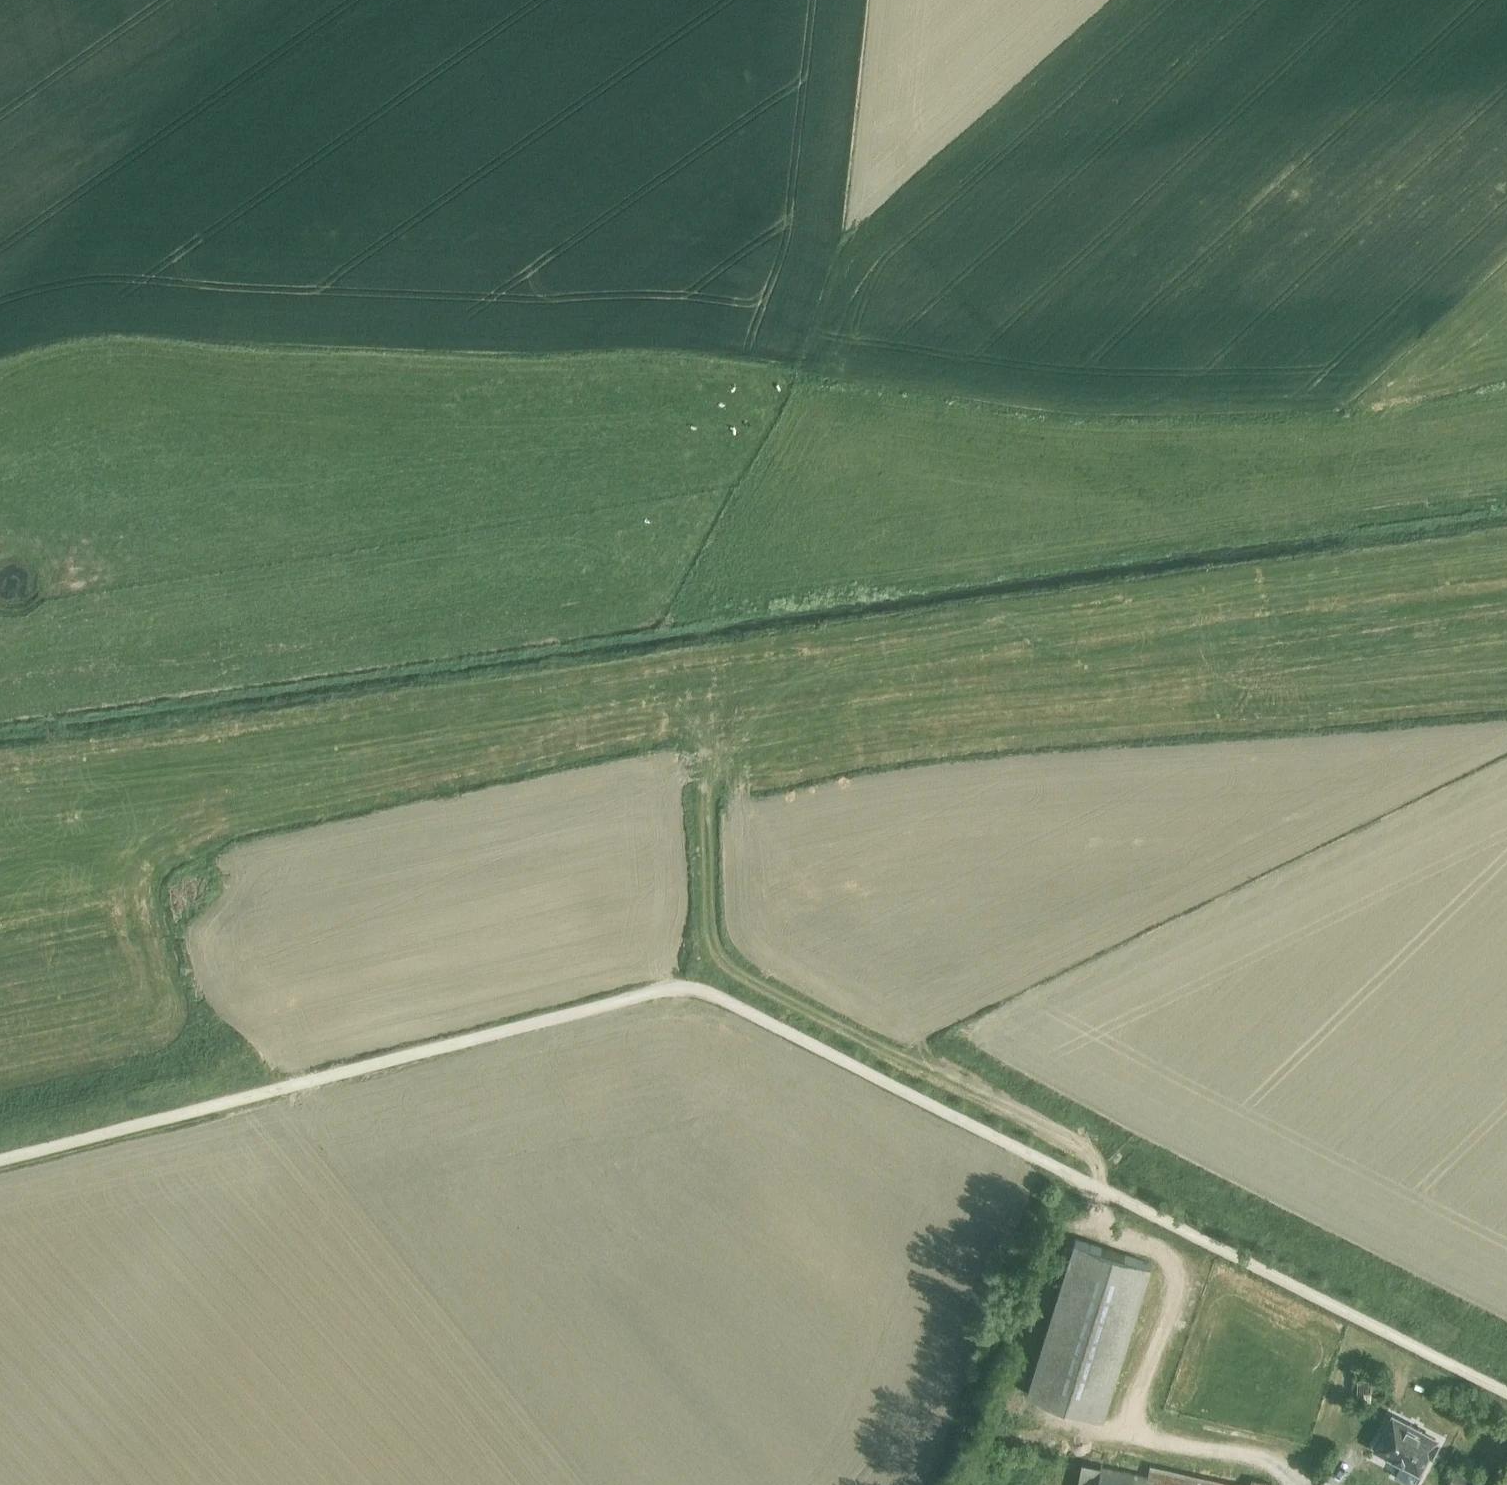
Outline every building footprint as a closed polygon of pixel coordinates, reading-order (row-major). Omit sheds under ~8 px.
[(1076,1237),(1028,1391),(1105,1415),(1153,1261),(1076,1237)] [(1356,1364),(1354,1396),(1371,1397),(1371,1393),(1392,1395),(1394,1374),(1382,1373),(1382,1366),(1356,1364)] [(1380,1425),(1372,1440),(1375,1442),(1374,1443),(1402,1457),(1395,1470),(1416,1481),(1430,1453),(1433,1454),(1442,1438),(1439,1436),(1441,1433),(1392,1408),(1383,1427),(1380,1425)] [(1273,1481),(1252,1476),(1251,1484),(1152,1464),(1150,1474),(1084,1460),(1079,1484),(1272,1484),(1273,1481)] [(1456,1461),(1450,1484),(1475,1484),(1480,1467),(1456,1461)]
